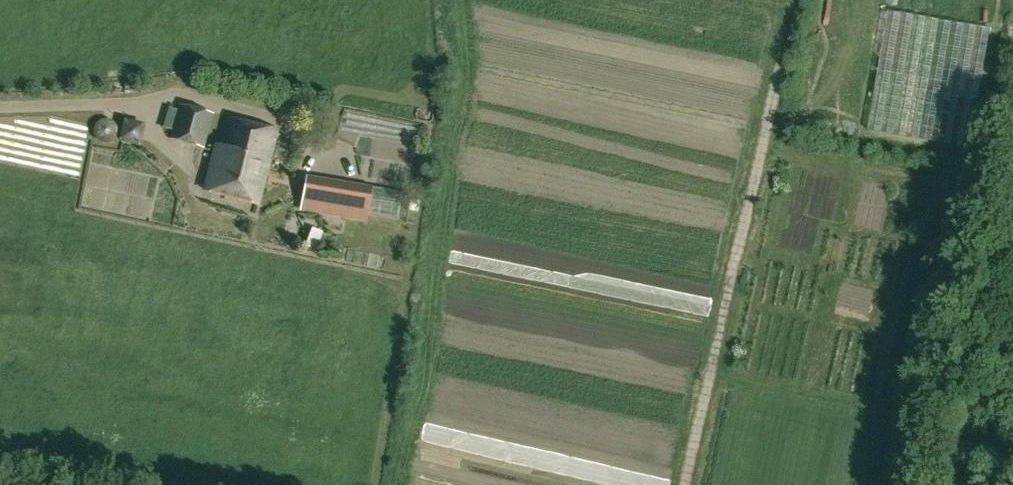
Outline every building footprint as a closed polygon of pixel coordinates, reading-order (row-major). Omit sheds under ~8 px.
[(890,11),(872,130),(972,148),(992,27),(890,11)] [(205,148),(214,113),(179,104),(178,110),(168,107),(163,123),(164,123),(163,127),(173,130),(171,139),(205,148)] [(103,142),(105,142),(108,142),(109,141),(110,141),(111,141),(111,140),(112,140),(113,140),(113,139),(114,139),(115,139),(115,138),(115,137),(116,137),(116,136),(117,135),(117,134),(118,134),(118,133),(118,132),(118,131),(118,130),(118,129),(117,128),(117,127),(117,126),(117,125),(116,125),(116,124),(116,123),(115,122),(115,121),(114,121),(113,121),(113,120),(112,120),(112,119),(111,119),(110,118),(109,118),(108,118),(107,118),(106,117),(105,117),(104,117),(103,117),(102,117),(101,118),(100,118),(99,118),(98,118),(97,118),(97,119),(96,119),(95,120),(95,121),(94,121),(94,122),(94,123),(93,123),(93,124),(93,125),(92,125),(92,126),(92,127),(91,128),(91,129),(91,130),(91,131),(91,132),(91,133),(91,134),(92,134),(92,135),(92,136),(93,136),(93,137),(93,138),(94,138),(94,139),(95,139),(96,139),(96,140),(97,140),(98,141),(99,141),(100,141),(100,142),(101,142),(102,142),(103,142)] [(259,205),(279,131),(230,117),(222,146),(217,145),(205,190),(259,205)] [(123,119),(118,141),(140,146),(144,123),(123,119)] [(374,143),(373,161),(420,164),(421,145),(374,143)] [(402,192),(390,190),(306,175),(299,210),(366,221),(368,212),(397,218),(402,192)]
